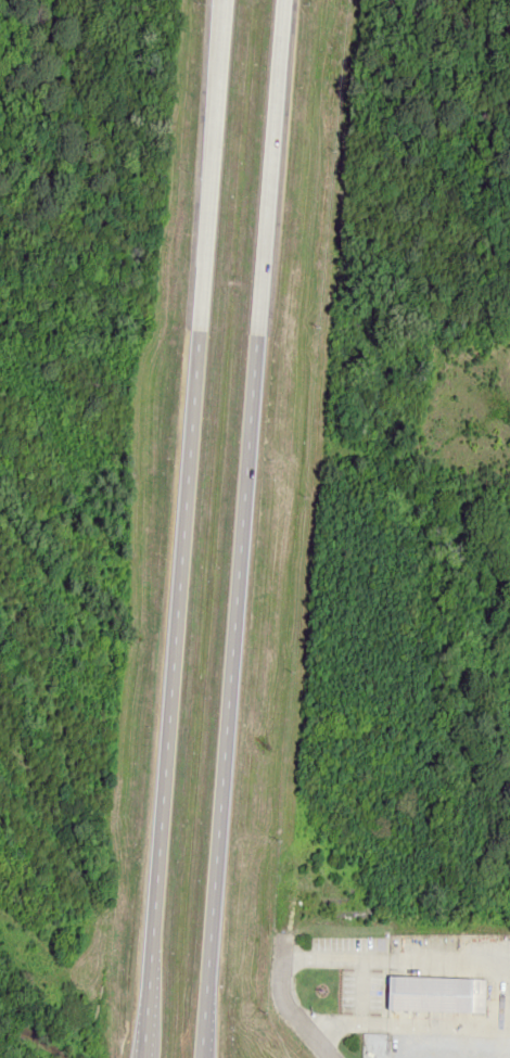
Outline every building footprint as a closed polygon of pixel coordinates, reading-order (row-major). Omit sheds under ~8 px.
[(485,1014),(485,980),(388,979),(388,1013),(485,1014)]
